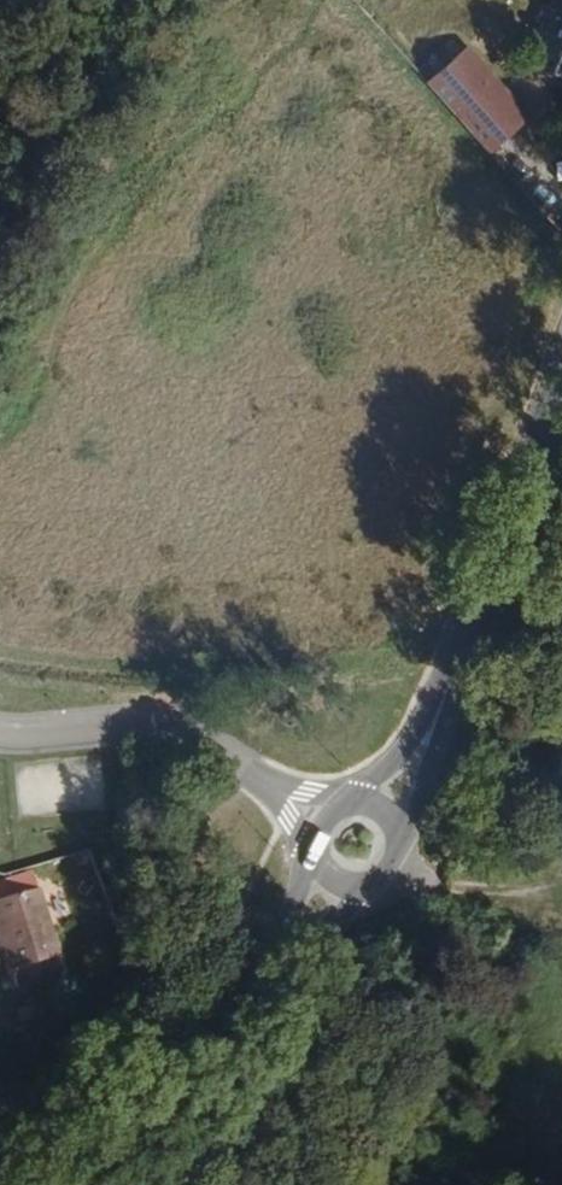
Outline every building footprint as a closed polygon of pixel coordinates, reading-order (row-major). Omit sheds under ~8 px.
[(556,12),(535,71),(561,83),(561,14),(556,12)] [(518,150),(490,118),(471,135),(500,167),(518,150)] [(39,888),(33,870),(0,880),(0,900),(39,888)] [(39,888),(0,900),(0,927),(7,950),(20,990),(66,976),(39,888)] [(430,1040),(433,1027),(418,1024),(415,1037),(430,1040)]
